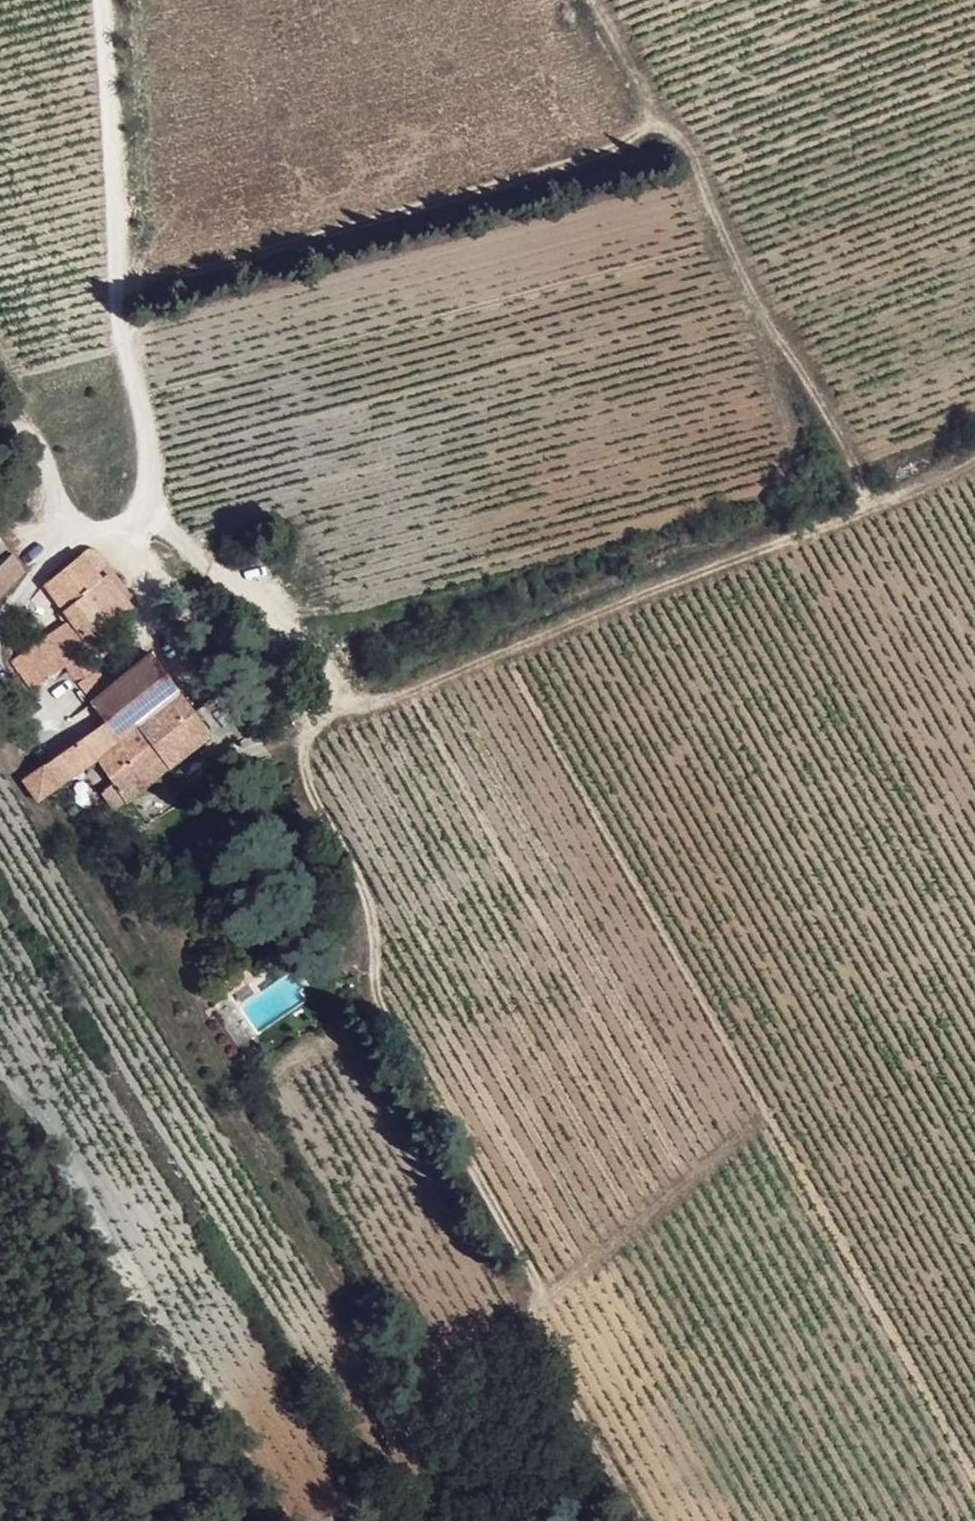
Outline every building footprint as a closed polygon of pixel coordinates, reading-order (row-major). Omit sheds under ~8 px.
[(24,570),(0,537),(0,593),(24,570)] [(69,616),(5,660),(26,690),(62,664),(81,650),(89,644),(85,640),(131,608),(105,573),(101,577),(83,553),(44,585),(69,616)] [(108,688),(81,650),(62,664),(89,703),(108,688)] [(89,703),(19,761),(36,783),(86,743),(113,784),(100,794),(113,810),(123,801),(125,803),(210,733),(150,652),(108,688),(89,703)]
